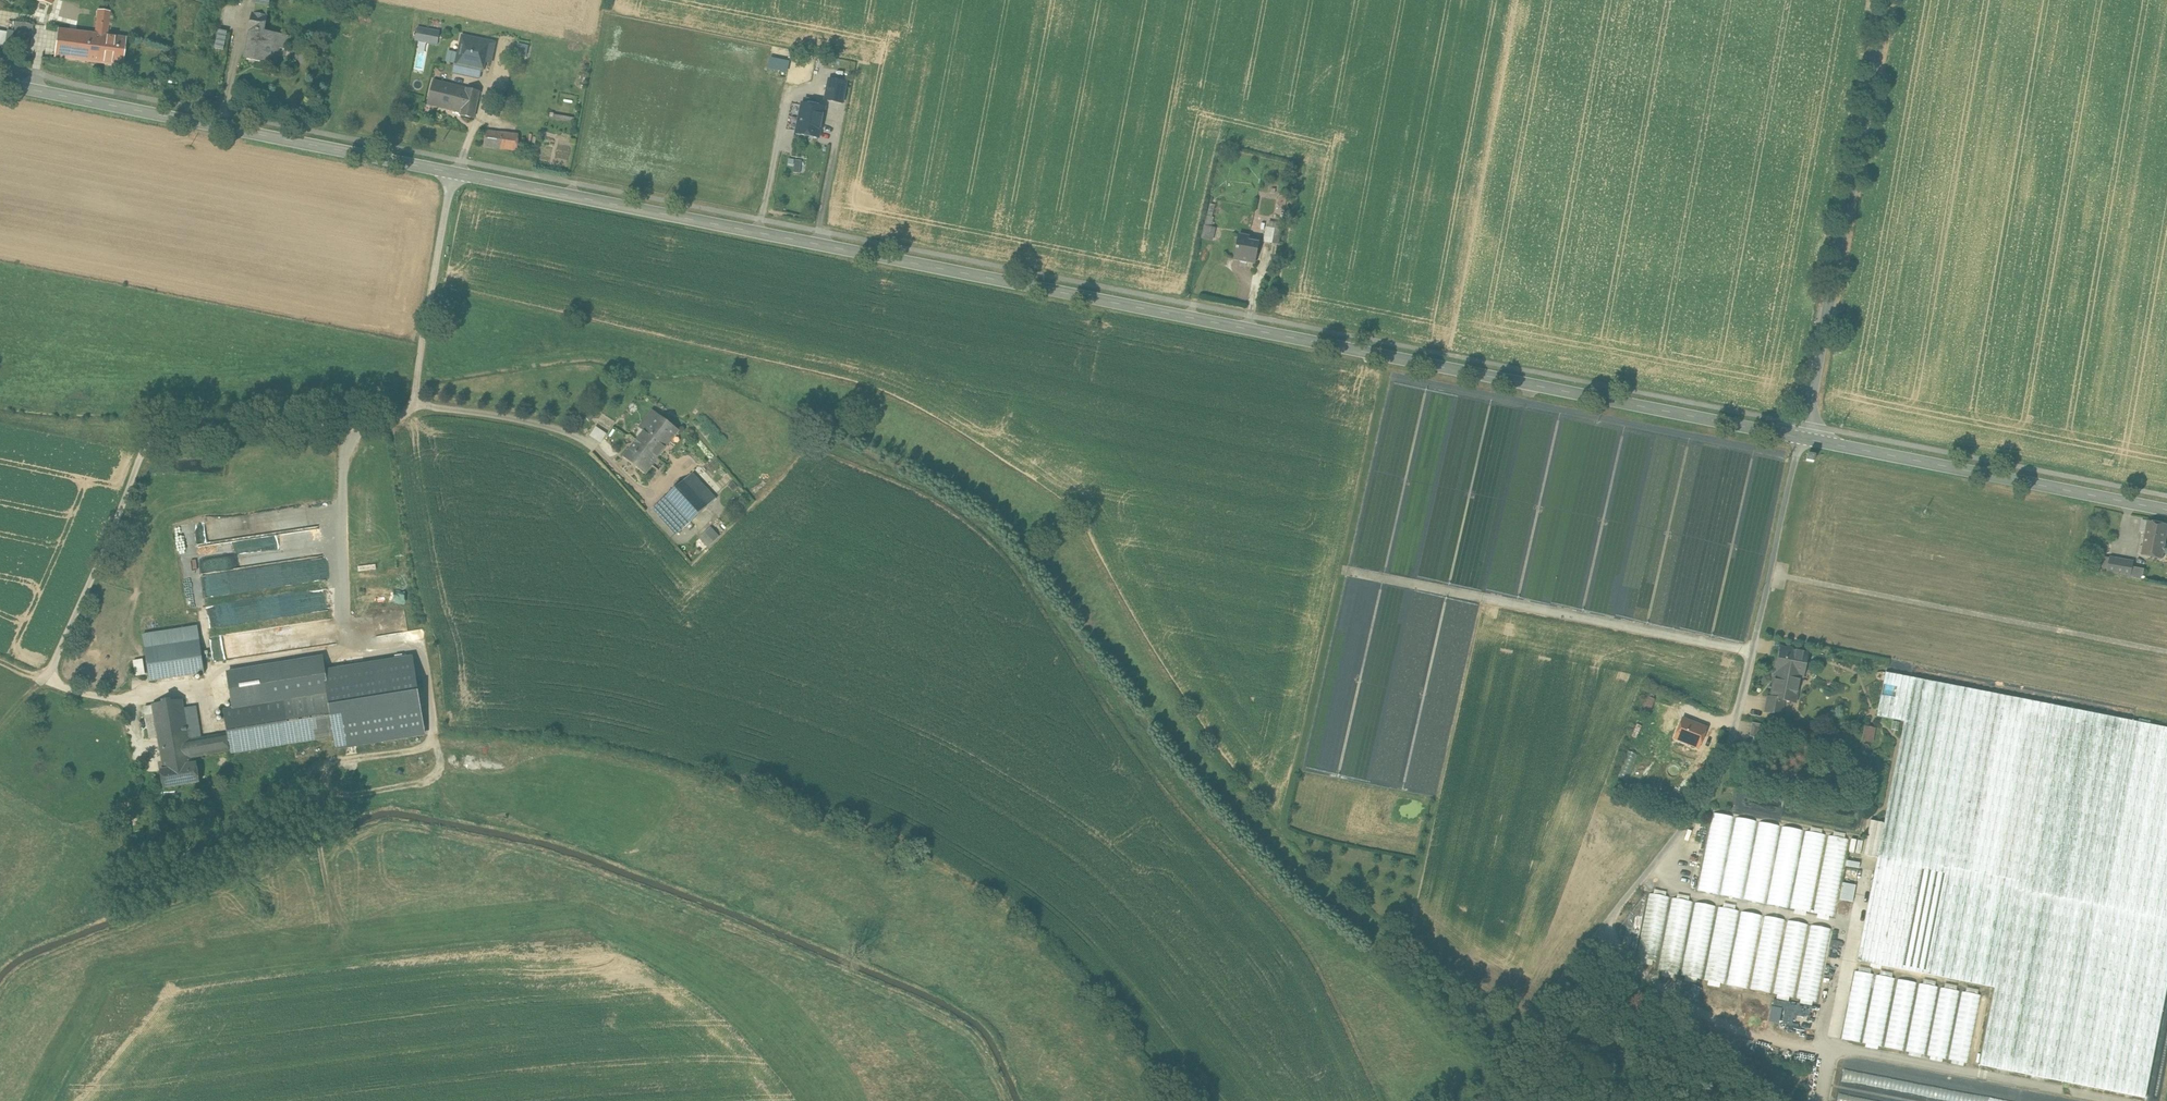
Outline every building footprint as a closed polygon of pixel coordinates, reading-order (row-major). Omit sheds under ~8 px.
[(35,7),(50,11),(53,0),(37,0),(35,7)] [(95,33),(58,29),(54,57),(104,64),(107,35),(110,11),(98,10),(95,33)] [(267,16),(254,13),(251,30),(253,30),(248,59),(269,63),(272,47),(286,49),(288,36),(264,32),(267,16)] [(30,49),(34,24),(16,21),(14,32),(0,30),(0,45),(30,49)] [(440,32),(418,28),(416,40),(438,44),(440,32)] [(217,48),(225,49),(229,31),(220,29),(217,48)] [(126,38),(107,35),(104,64),(123,66),(126,38)] [(496,44),(462,36),(453,72),(461,73),(463,67),(481,71),(483,62),(491,64),(496,44)] [(770,69),(790,69),(790,58),(770,58),(770,69)] [(846,82),(830,79),(826,99),(842,103),(846,82)] [(480,92),(434,80),(428,104),(462,112),(461,115),(474,118),(480,92)] [(826,104),(796,98),(794,110),(805,112),(801,129),(821,133),(823,120),(822,120),(826,104)] [(519,134),(485,130),(484,147),(518,151),(519,134)] [(1214,218),(1207,216),(1201,238),(1212,240),(1215,227),(1212,227),(1214,218)] [(1274,229),(1266,228),(1264,241),(1271,243),(1274,229)] [(1281,230),(1274,229),(1271,243),(1279,244),(1281,230)] [(1260,240),(1238,235),(1234,258),(1241,260),(1241,261),(1247,262),(1248,261),(1255,262),(1260,240)] [(653,411),(646,420),(650,423),(625,456),(646,472),(678,430),(653,411)] [(591,434),(602,441),(608,432),(596,425),(591,434)] [(1807,453),(1806,460),(1814,462),(1814,459),(1815,455),(1807,453)] [(716,498),(692,473),(684,480),(708,506),(716,498)] [(684,480),(667,496),(691,521),(708,506),(684,480)] [(374,501),(373,490),(365,490),(365,497),(366,497),(366,502),(374,501)] [(691,521),(667,496),(654,507),(678,533),(691,521)] [(374,532),(375,505),(365,505),(365,532),(374,532)] [(2148,521),(2142,555),(2163,559),(2164,553),(2166,554),(2166,544),(2166,536),(2166,524),(2148,521)] [(711,527),(699,538),(708,547),(719,536),(711,527)] [(2133,564),(2119,562),(2117,573),(2143,578),(2144,569),(2133,567),(2133,564)] [(363,595),(363,604),(410,603),(409,594),(363,595)] [(198,626),(143,635),(145,649),(200,640),(198,626)] [(200,640),(145,649),(150,681),(205,673),(200,640)] [(1808,653),(1781,648),(1776,671),(1800,675),(1800,676),(1803,676),(1808,653)] [(414,652),(324,667),(328,691),(335,737),(337,748),(427,733),(414,652)] [(135,659),(137,675),(147,673),(144,658),(135,659)] [(229,662),(216,664),(217,671),(230,669),(229,662)] [(1800,675),(1776,671),(1777,671),(1772,697),(1771,698),(1784,700),(1791,702),(1796,699),(1800,676),(1800,675)] [(2050,704),(1886,672),(1877,715),(1905,721),(1884,823),(1871,820),(1864,855),(1878,857),(1857,960),(1995,987),(2050,704)] [(328,691),(284,699),(291,744),(335,737),(328,691)] [(1646,696),(1640,712),(1648,715),(1654,699),(1646,696)] [(1784,700),(1771,698),(1772,697),(1768,696),(1765,712),(1781,715),(1784,700)] [(183,699),(152,704),(154,714),(146,715),(150,738),(158,737),(163,761),(191,755),(192,758),(230,751),(228,733),(189,740),(183,699)] [(284,699),(224,709),(228,733),(230,751),(231,754),(291,744),(284,699)] [(2050,704),(1995,987),(1980,1064),(2062,1080),(2133,721),(2050,704)] [(1706,728),(1684,719),(1675,738),(1699,748),(1706,728)] [(2133,721),(2062,1080),(2149,1098),(2166,1005),(2166,726),(2133,721)] [(1767,725),(1752,722),(1749,736),(1764,739),(1767,725)] [(1874,729),(1866,727),(1863,740),(1872,741),(1874,729)] [(1714,745),(1719,736),(1710,732),(1706,742),(1714,745)] [(191,755),(163,761),(164,769),(161,769),(164,788),(200,782),(197,762),(193,763),(192,758),(191,755)] [(1849,839),(1713,813),(1698,889),(1834,916),(1849,839)] [(1843,881),(1839,898),(1854,901),(1858,884),(1843,881)] [(1831,929),(1650,893),(1637,957),(1657,961),(1658,970),(1817,1001),(1831,929)] [(1988,996),(1855,971),(1842,1038),(1975,1064),(1988,996)] [(1817,1010),(1772,1002),(1769,1018),(1814,1026),(1817,1010)]
